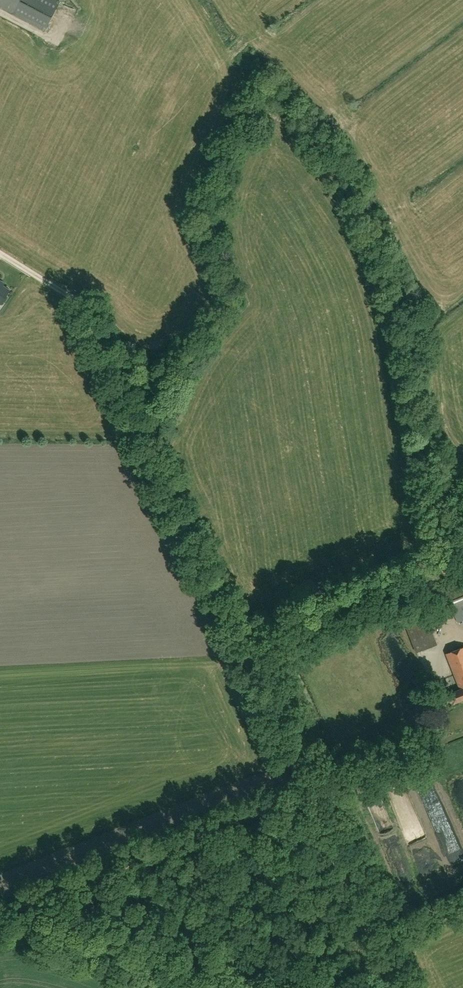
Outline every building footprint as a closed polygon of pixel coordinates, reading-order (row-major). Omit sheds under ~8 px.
[(14,13),(13,14),(45,31),(60,2),(57,0),(0,0),(0,6),(14,13)] [(1,304),(10,290),(0,284),(0,303),(1,304)] [(442,582),(458,622),(462,620),(462,574),(442,582)] [(437,644),(431,628),(410,636),(416,652),(437,644)] [(446,654),(460,689),(450,693),(454,703),(462,699),(462,647),(446,654)] [(462,855),(462,854),(462,831),(453,805),(443,808),(462,855)]
